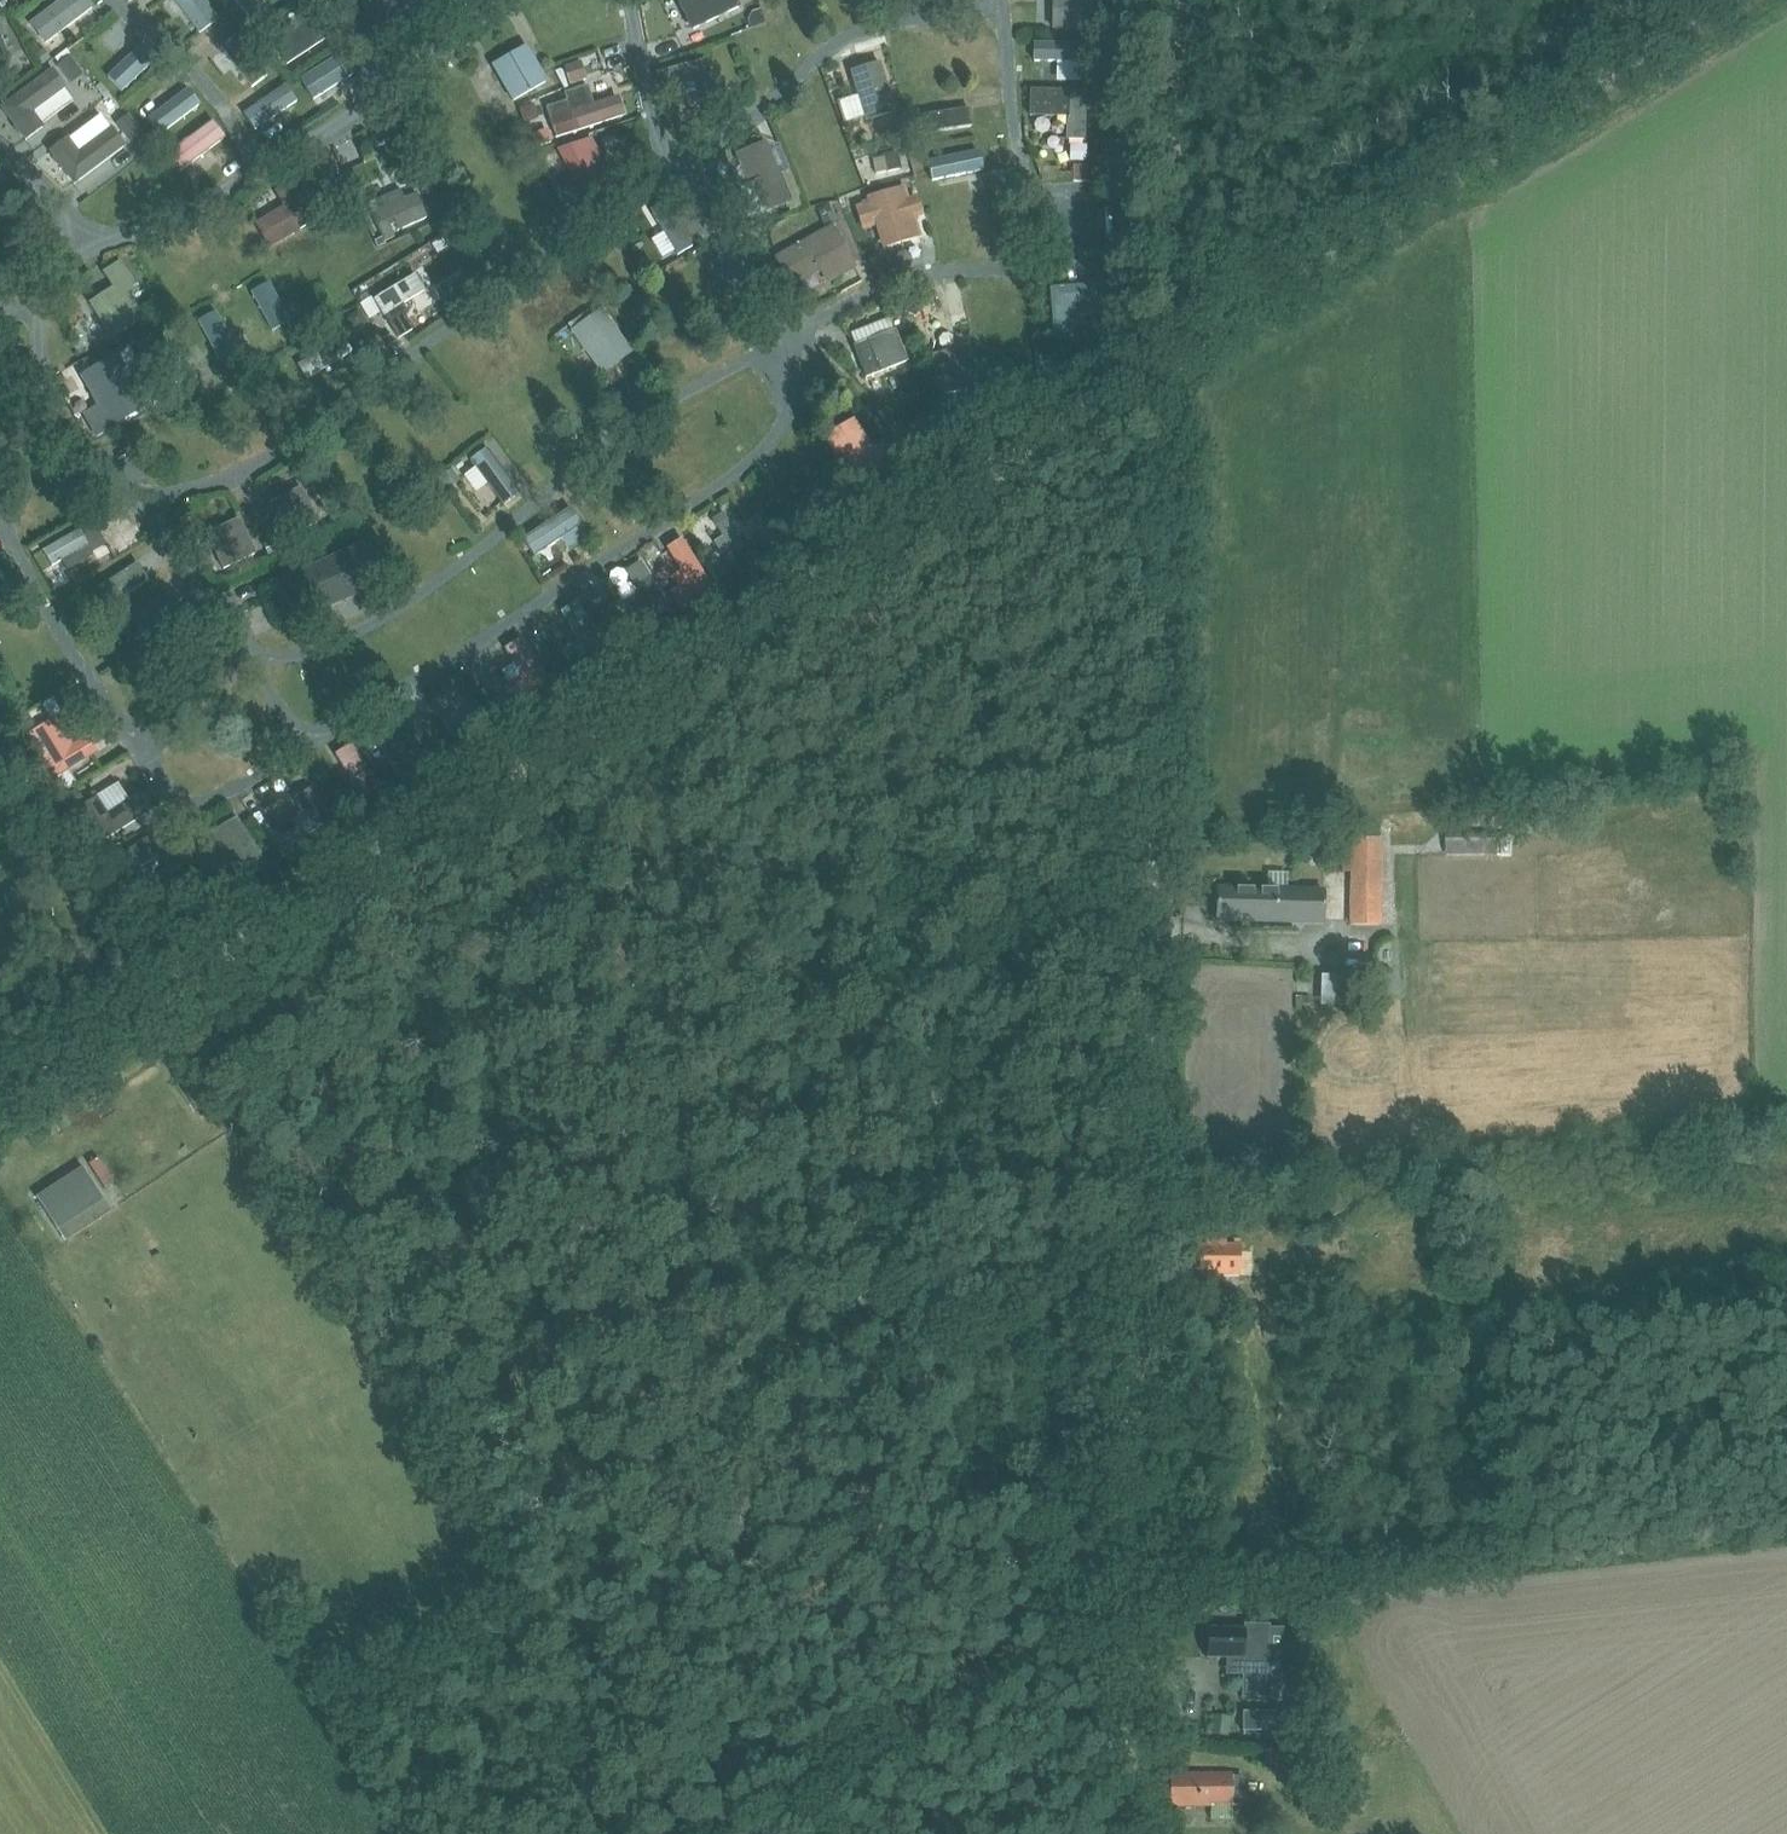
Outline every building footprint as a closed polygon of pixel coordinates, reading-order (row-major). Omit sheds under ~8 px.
[(13,9),(26,0),(6,0),(13,9)] [(93,9),(86,0),(63,0),(30,25),(45,46),(93,9)] [(197,32),(217,17),(204,0),(173,0),(197,32)] [(253,23),(270,10),(261,0),(234,0),(253,23)] [(691,33),(740,9),(735,0),(675,0),(691,33)] [(1051,33),(1091,34),(1092,0),(1052,0),(1051,33)] [(288,57),(320,45),(309,17),(277,30),(288,57)] [(259,33),(268,45),(278,38),(269,25),(259,33)] [(10,53),(0,31),(0,57),(10,53)] [(222,46),(245,88),(262,79),(239,37),(222,46)] [(1072,62),(1072,44),(1032,43),(1031,61),(1072,62)] [(121,90),(153,62),(137,45),(105,72),(121,90)] [(526,47),(491,68),(512,105),(548,85),(526,47)] [(51,60),(43,50),(34,56),(43,67),(51,60)] [(341,57),(301,82),(314,101),(353,76),(341,57)] [(70,58),(57,67),(66,79),(78,70),(70,58)] [(706,62),(657,75),(662,93),(692,84),(697,103),(715,98),(706,62)] [(1053,63),(1054,83),(1071,83),(1070,63),(1053,63)] [(581,64),(564,69),(570,87),(587,82),(581,64)] [(850,73),(865,123),(895,114),(881,64),(850,73)] [(1092,69),(1081,69),(1081,83),(1092,83),(1092,69)] [(53,71),(0,109),(0,110),(24,144),(44,130),(33,114),(67,91),(53,71)] [(562,71),(555,74),(563,90),(568,88),(562,71)] [(0,75),(0,91),(11,86),(5,73),(0,75)] [(283,83),(243,111),(258,131),(297,103),(283,83)] [(184,86),(152,112),(167,130),(198,104),(184,86)] [(568,103),(547,109),(558,142),(578,135),(622,120),(625,119),(618,99),(614,101),(594,107),(589,89),(565,96),(568,103)] [(1030,92),(1030,119),(1067,120),(1066,141),(1083,142),(1083,120),(1084,94),(1030,92)] [(841,126),(863,120),(856,95),(834,102),(841,126)] [(533,106),(519,111),(524,124),(538,119),(533,106)] [(965,107),(930,113),(934,134),(969,127),(965,107)] [(211,120),(171,148),(184,166),(224,137),(211,120)] [(134,123),(121,132),(129,144),(142,135),(134,123)] [(74,187),(126,149),(112,129),(79,153),(68,139),(49,153),(74,187)] [(550,144),(546,133),(532,137),(535,148),(550,144)] [(557,149),(592,209),(607,200),(606,198),(618,191),(588,136),(557,149)] [(747,222),(791,204),(766,142),(734,155),(747,187),(734,192),(747,222)] [(926,160),(931,183),(980,174),(976,151),(926,160)] [(899,160),(874,164),(876,175),(901,170),(899,160)] [(1073,183),(1093,184),(1094,168),(1073,168),(1073,183)] [(377,173),(355,178),(359,194),(380,190),(377,173)] [(331,215),(307,176),(274,196),(283,209),(254,227),(270,253),(331,215)] [(348,203),(338,185),(324,193),(334,211),(348,203)] [(874,228),(882,251),(921,238),(915,219),(924,216),(917,196),(909,198),(905,187),(866,199),(868,204),(855,208),(862,232),(874,228)] [(400,193),(368,206),(383,244),(396,239),(389,223),(395,221),(400,232),(428,221),(417,195),(403,200),(400,193)] [(830,206),(818,210),(823,225),(835,220),(830,206)] [(661,208),(644,218),(665,255),(683,244),(661,208)] [(721,224),(738,223),(737,211),(720,212),(721,224)] [(832,227),(774,260),(791,290),(820,274),(826,285),(856,269),(832,227)] [(878,276),(887,266),(878,257),(868,266),(878,276)] [(648,258),(636,265),(641,273),(653,267),(648,258)] [(90,305),(112,338),(115,342),(147,322),(131,298),(139,292),(120,263),(102,275),(113,290),(101,298),(90,305)] [(413,276),(375,299),(399,339),(414,330),(407,317),(409,316),(403,306),(424,293),(413,276)] [(248,291),(270,329),(289,318),(267,280),(248,291)] [(462,280),(451,284),(456,301),(468,297),(462,280)] [(1110,305),(1108,285),(1049,290),(1053,344),(1074,342),(1071,308),(1110,305)] [(916,317),(923,297),(911,293),(904,313),(916,317)] [(371,299),(360,306),(369,320),(379,314),(373,303),(371,299)] [(217,307),(194,320),(219,365),(242,353),(217,307)] [(632,356),(630,352),(617,332),(602,311),(570,333),(602,377),(632,356)] [(367,325),(358,312),(345,321),(354,334),(367,325)] [(908,364),(896,332),(856,347),(868,379),(908,364)] [(344,340),(299,369),(308,383),(354,355),(344,340)] [(967,348),(931,358),(942,399),(978,390),(967,348)] [(103,367),(82,378),(99,410),(86,418),(98,438),(147,410),(135,389),(129,378),(139,372),(129,353),(103,367)] [(1053,358),(1041,359),(1042,376),(1054,375),(1053,358)] [(893,391),(920,380),(915,369),(888,380),(893,391)] [(621,407),(616,399),(608,404),(614,413),(621,407)] [(504,410),(489,421),(495,430),(511,419),(504,410)] [(823,438),(856,495),(899,469),(885,444),(873,451),(855,420),(823,438)] [(925,438),(916,444),(923,456),(932,450),(925,438)] [(520,495),(487,451),(470,464),(503,508),(520,495)] [(460,482),(451,471),(440,480),(449,491),(460,482)] [(268,505),(286,541),(318,526),(301,489),(268,505)] [(570,510),(524,541),(536,558),(561,542),(567,552),(589,538),(570,510)] [(724,515),(712,523),(722,539),(713,544),(730,572),(739,567),(745,575),(758,567),(737,536),(724,515)] [(228,570),(247,561),(257,556),(240,521),(229,526),(229,525),(216,531),(222,543),(216,546),(228,570)] [(89,523),(40,552),(50,568),(59,562),(86,547),(89,552),(102,545),(89,523)] [(275,541),(264,546),(269,557),(280,552),(275,541)] [(714,593),(682,541),(667,551),(681,573),(674,577),(680,587),(677,589),(689,608),(714,593)] [(340,558),(356,596),(379,586),(362,548),(340,558)] [(333,605),(356,596),(340,558),(317,568),(333,605)] [(138,565),(98,591),(109,609),(149,583),(138,565)] [(667,609),(640,565),(626,574),(640,597),(633,602),(641,616),(649,611),(653,618),(667,609)] [(310,615),(333,605),(317,568),(294,577),(310,615)] [(271,587),(287,625),(310,615),(294,577),(271,587)] [(173,617),(162,600),(122,627),(134,644),(173,617)] [(606,650),(578,604),(561,615),(578,641),(562,651),(573,670),(606,650)] [(627,636),(616,643),(622,653),(633,647),(637,644),(631,634),(627,636)] [(549,687),(522,641),(505,651),(521,677),(504,687),(516,707),(549,687)] [(485,721),(458,679),(441,690),(457,715),(443,724),(454,741),(485,721)] [(57,699),(44,706),(52,720),(65,712),(57,699)] [(78,709),(88,724),(98,718),(88,703),(78,709)] [(522,722),(514,706),(499,713),(507,729),(522,722)] [(58,720),(28,737),(62,794),(77,785),(70,773),(98,756),(87,738),(74,746),(58,720)] [(351,743),(332,752),(349,788),(369,778),(351,743)] [(437,749),(424,757),(432,769),(445,760),(437,749)] [(70,810),(84,801),(77,790),(63,799),(70,810)] [(284,850),(331,822),(312,790),(294,801),(303,815),(274,832),(284,850)] [(100,845),(149,814),(137,796),(108,815),(98,799),(79,811),(100,845)] [(30,806),(19,814),(28,825),(38,817),(30,806)] [(1499,812),(1484,812),(1484,824),(1499,824),(1499,812)] [(210,834),(240,884),(265,869),(236,819),(210,834)] [(1498,837),(1446,837),(1447,857),(1499,857),(1498,837)] [(114,861),(150,920),(169,908),(144,867),(161,857),(150,839),(114,861)] [(1352,881),(1351,926),(1380,926),(1381,881),(1352,881)] [(226,902),(240,893),(234,883),(220,892),(226,902)] [(1217,890),(1217,922),(1323,924),(1324,893),(1217,890)] [(211,912),(202,897),(188,905),(197,920),(211,912)] [(6,971),(16,979),(28,963),(17,955),(6,971)] [(42,976),(26,974),(25,984),(40,986),(42,976)] [(1334,1005),(1333,976),(1317,976),(1318,1006),(1334,1005)] [(84,1166),(99,1191),(112,1183),(96,1158),(84,1166)] [(37,1199),(58,1231),(67,1245),(112,1215),(103,1202),(105,1201),(84,1169),(37,1199)] [(1220,1214),(1239,1213),(1239,1199),(1220,1199),(1220,1214)] [(1188,1277),(1212,1277),(1240,1278),(1240,1243),(1234,1243),(1234,1248),(1226,1248),(1226,1237),(1207,1237),(1207,1248),(1189,1247),(1188,1277)] [(1208,1632),(1207,1660),(1231,1661),(1240,1661),(1243,1661),(1242,1699),(1281,1700),(1282,1680),(1269,1680),(1270,1626),(1244,1626),(1244,1633),(1241,1633),(1232,1633),(1208,1632)] [(1210,1731),(1229,1733),(1231,1715),(1212,1713),(1210,1731)] [(1286,1713),(1242,1713),(1242,1732),(1285,1733),(1286,1713)] [(1231,1779),(1196,1779),(1172,1779),(1172,1808),(1231,1809),(1231,1808),(1244,1808),(1244,1779),(1231,1779)]
